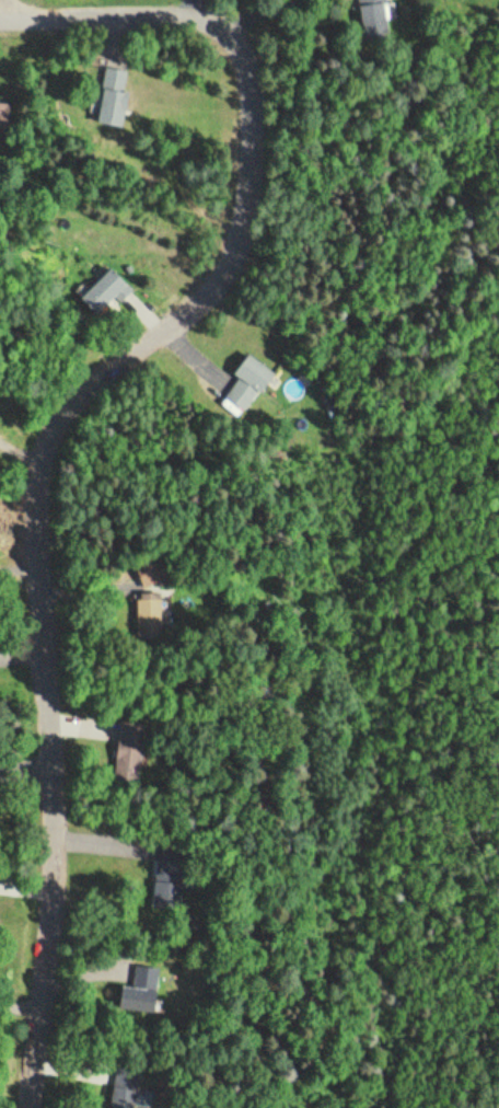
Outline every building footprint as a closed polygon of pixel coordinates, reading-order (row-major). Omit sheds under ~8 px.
[(363,30),(390,26),(387,0),(358,0),(363,30)] [(130,69),(108,67),(105,124),(132,125),(134,90),(129,89),(130,69)] [(0,99),(0,126),(16,127),(17,100),(0,99)] [(136,289),(118,265),(80,294),(98,318),(136,289)] [(246,411),(263,390),(267,394),(283,374),(254,351),(237,373),(243,377),(227,397),(246,411)] [(147,586),(172,580),(166,559),(142,565),(147,586)] [(174,600),(142,597),(138,632),(171,635),(174,600)] [(148,724),(122,721),(117,769),(143,771),(148,724)] [(187,844),(160,845),(160,896),(188,896),(187,844)] [(163,966),(130,966),(131,1010),(164,1010),(163,966)] [(138,1093),(121,1087),(117,1098),(134,1104),(138,1093)]
